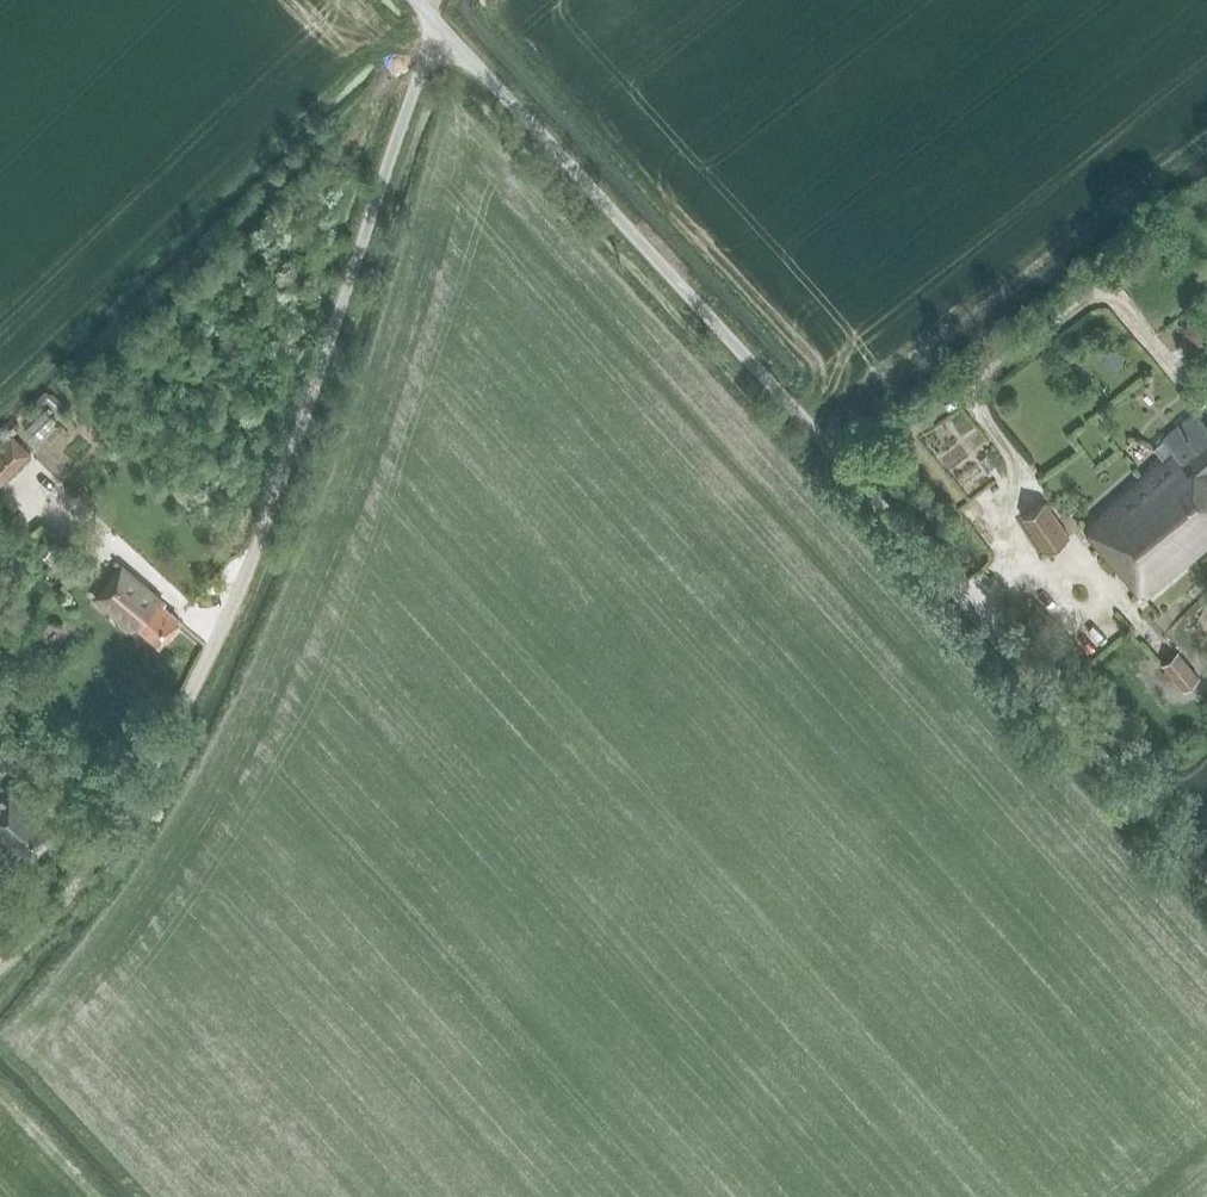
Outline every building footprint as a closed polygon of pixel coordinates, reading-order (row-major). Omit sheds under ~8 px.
[(1196,410),(1162,439),(1163,440),(1153,448),(1160,457),(1083,525),(1143,596),(1206,541),(1206,423),(1196,410)] [(11,434),(0,446),(0,486),(32,454),(11,434)] [(1046,551),(1069,535),(1045,500),(1022,516),(1046,551)] [(158,645),(179,620),(157,601),(159,598),(121,566),(96,597),(132,628),(135,625),(158,645)] [(1183,691),(1200,677),(1178,651),(1161,665),(1183,691)] [(55,830),(39,816),(42,812),(9,783),(0,794),(0,837),(6,842),(9,838),(31,857),(41,845),(44,848),(49,847),(57,838),(57,833),(54,831),(55,830)]
